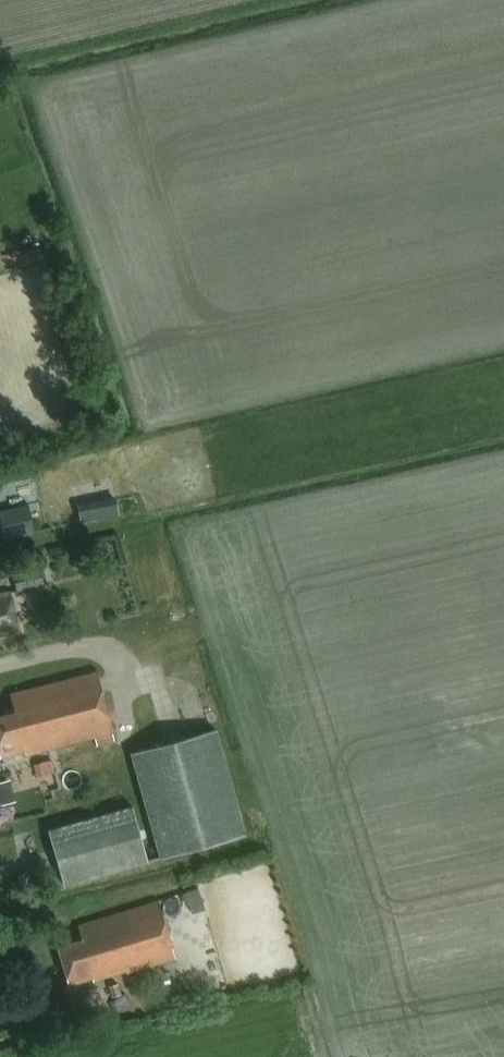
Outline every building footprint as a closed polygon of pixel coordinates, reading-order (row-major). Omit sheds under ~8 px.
[(35,533),(28,504),(0,511),(0,544),(5,543),(5,540),(35,533)] [(40,564),(13,569),(18,592),(45,587),(40,564)] [(17,629),(9,594),(0,596),(0,633),(17,629)] [(114,742),(96,673),(10,695),(14,713),(0,717),(0,758),(24,752),(25,757),(94,739),(97,747),(114,742)] [(159,857),(244,833),(216,730),(131,753),(159,857)] [(15,803),(10,781),(0,783),(0,807),(15,803)] [(133,806),(48,830),(64,887),(148,863),(133,806)] [(126,974),(175,959),(158,902),(77,927),(82,941),(58,948),(69,985),(93,978),(93,981),(125,971),(126,974)]
